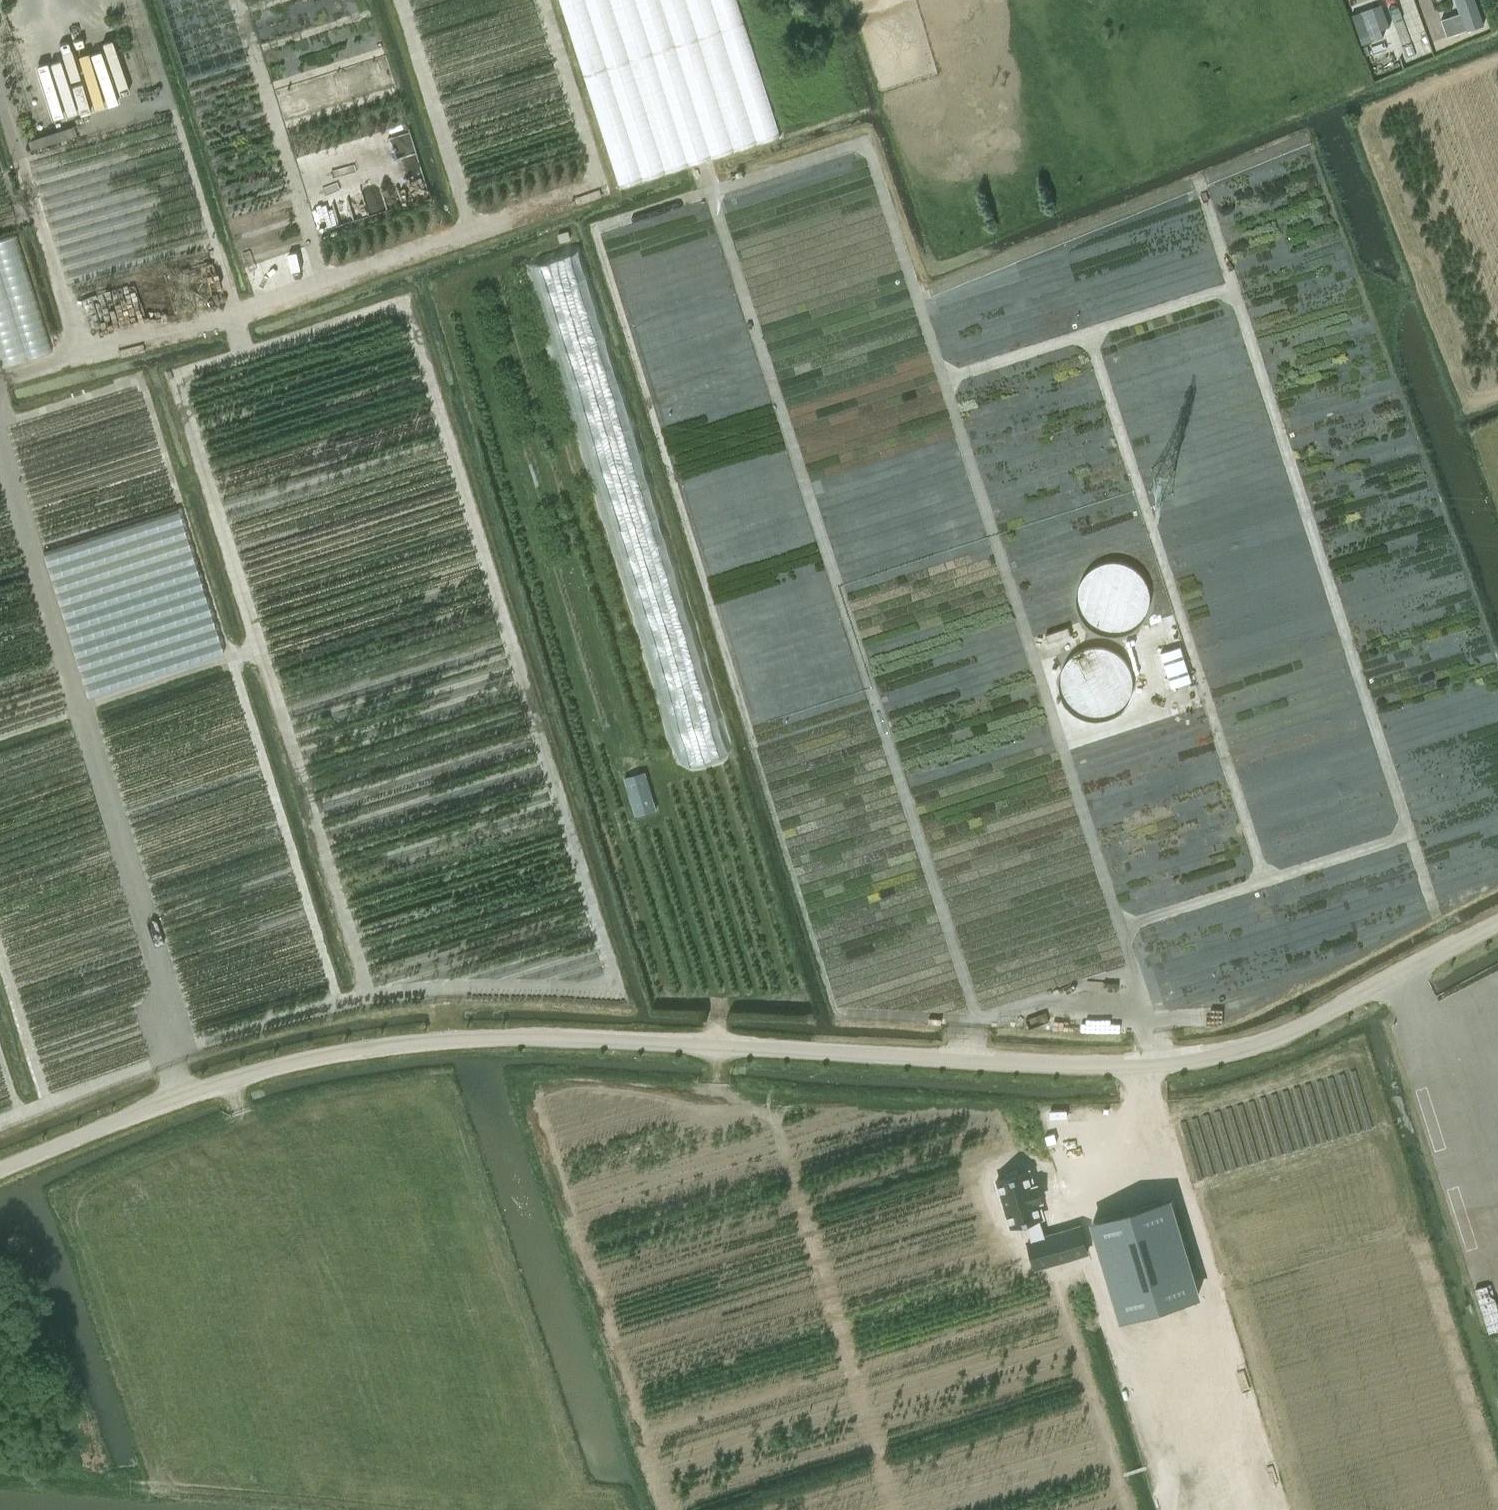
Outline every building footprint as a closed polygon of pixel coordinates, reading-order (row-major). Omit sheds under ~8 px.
[(621,186),(780,135),(737,0),(561,0),(621,186)] [(1441,19),(1447,36),(1466,29),(1484,23),(1476,0),(1458,0),(1462,12),(1441,19)] [(1373,7),(1361,11),(1372,41),(1384,37),(1373,7)] [(53,121),(118,103),(102,46),(37,65),(53,121)] [(51,349),(17,233),(0,238),(0,363),(51,349)] [(1128,686),(1128,635),(1138,635),(1151,615),(1151,576),(1127,560),(1095,560),(1077,588),(1077,616),(1114,640),(1097,640),(1088,654),(1081,654),(1088,658),(1101,658),(1109,663),(1116,663),(1116,678),(1118,674),(1119,702),(1129,686),(1128,686)] [(1046,634),(1049,644),(1072,636),(1069,627),(1046,634)] [(636,816),(656,810),(645,772),(625,778),(636,816)] [(1005,1169),(996,1171),(1009,1215),(1026,1211),(1030,1230),(1027,1231),(1033,1256),(1072,1246),(1065,1221),(1047,1225),(1038,1192),(1041,1191),(1036,1175),(1032,1176),(1029,1164),(1018,1166),(1017,1159),(1003,1163),(1005,1169)] [(1093,1222),(1122,1318),(1199,1295),(1170,1199),(1093,1222)]
